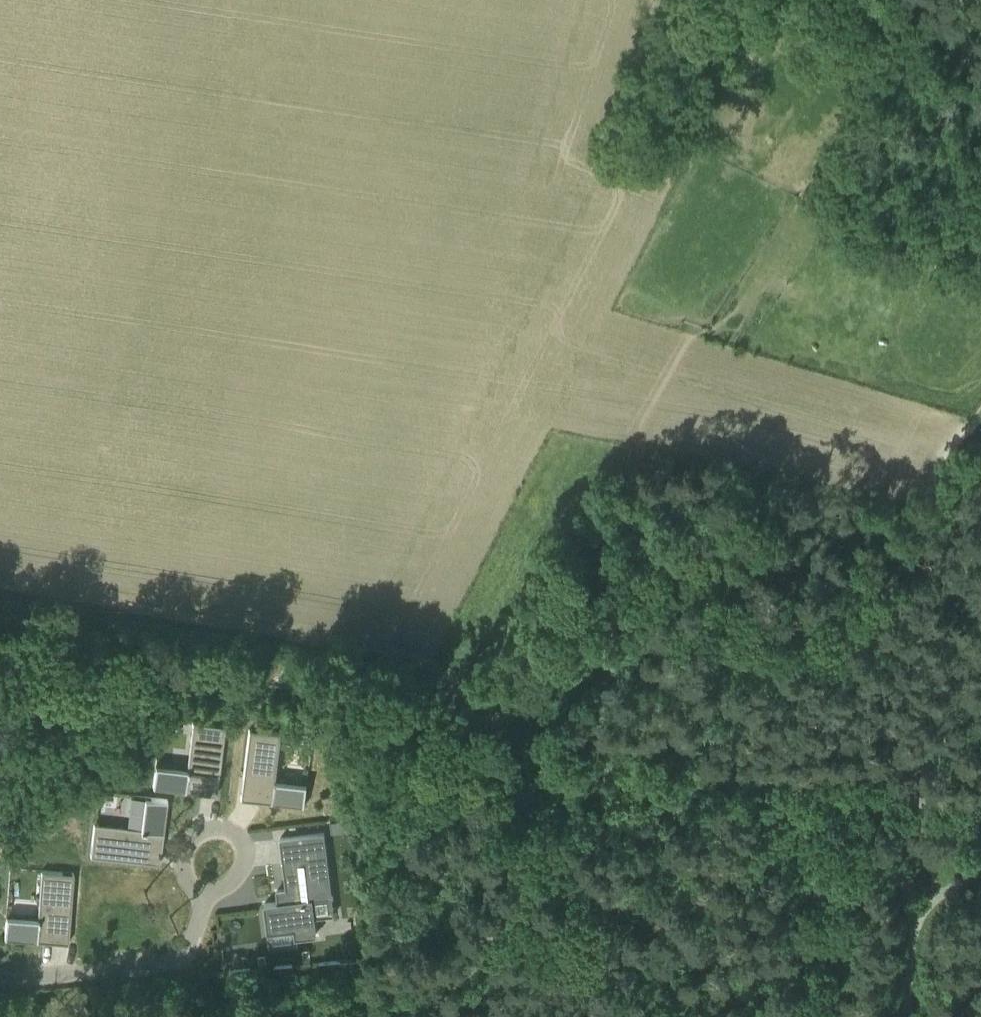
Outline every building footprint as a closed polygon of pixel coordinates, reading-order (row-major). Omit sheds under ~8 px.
[(220,773),(226,724),(194,721),(190,749),(195,750),(193,768),(156,764),(154,786),(203,792),(205,772),(220,773)] [(284,762),(288,734),(256,729),(248,777),(263,779),(260,800),(308,807),(311,784),(276,779),(279,762),(284,762)] [(162,848),(168,799),(146,796),(141,833),(123,831),(123,825),(95,822),(91,854),(140,860),(141,845),(162,848)] [(324,832),(280,837),(286,888),(277,890),(279,901),(264,903),(268,931),(295,927),(296,936),(317,934),(313,899),(332,896),(324,832)] [(77,872),(45,869),(41,898),(46,898),(44,915),(9,912),(6,935),(54,940),(56,919),(71,921),(77,872)]
